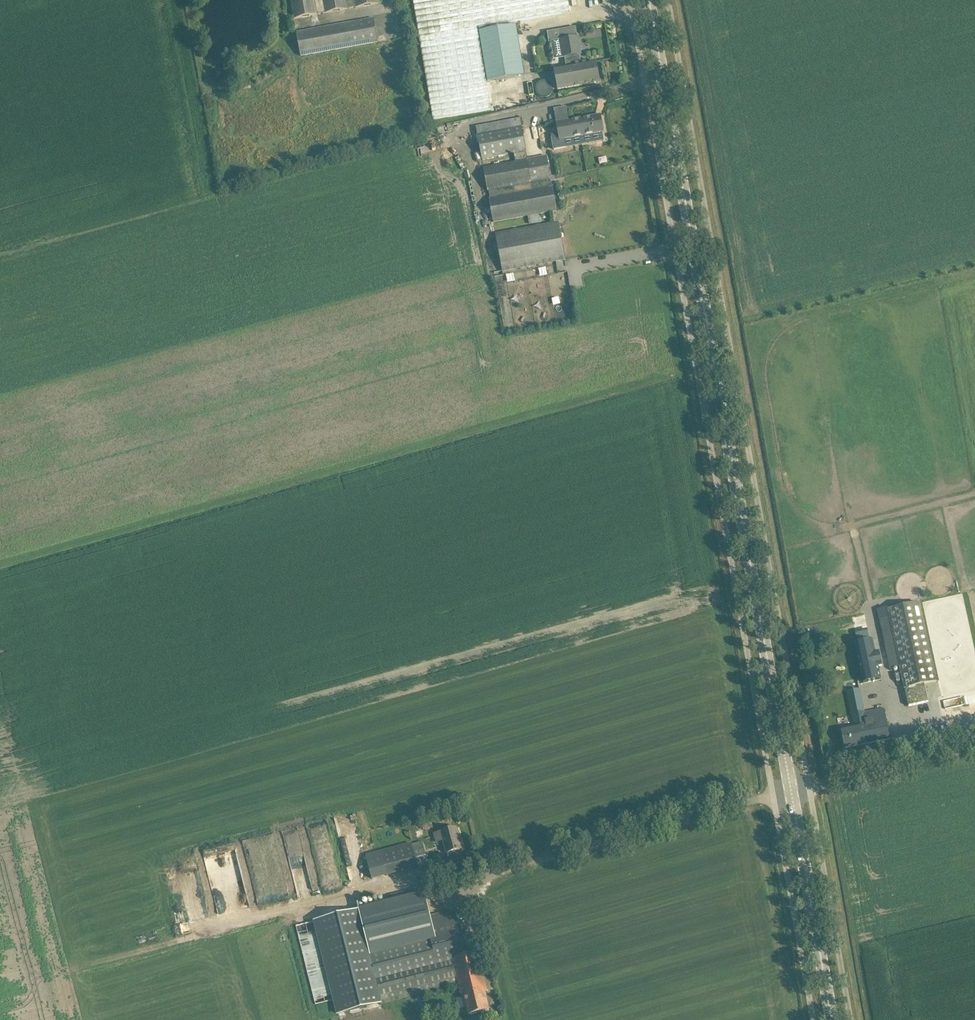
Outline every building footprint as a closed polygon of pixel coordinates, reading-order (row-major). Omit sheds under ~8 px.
[(294,19),(380,4),(379,0),(291,0),(294,19)] [(434,120),(491,110),(485,72),(478,28),(486,27),(570,13),(568,0),(414,0),(434,120)] [(301,56),(378,42),(374,19),(297,33),(301,56)] [(478,28),(485,72),(487,72),(488,82),(525,76),(516,26),(487,31),(486,27),(478,28)] [(559,30),(547,32),(548,40),(561,38),(559,30)] [(597,62),(581,65),(580,55),(581,55),(578,37),(561,40),(564,57),(565,57),(567,68),(555,70),(559,90),(601,82),(597,62)] [(536,84),(540,97),(553,93),(549,80),(536,84)] [(559,140),(561,147),(569,145),(568,139),(584,136),(594,134),(604,133),(601,115),(591,117),(569,121),(556,123),(559,140)] [(528,160),(526,151),(521,119),(511,121),(512,130),(478,136),(482,159),(514,153),(516,162),(484,168),(488,192),(489,191),(490,199),(489,199),(494,222),(528,216),(529,225),(542,222),(540,214),(557,211),(553,187),(552,187),(551,180),(547,156),(528,160)] [(503,271),(566,260),(559,222),(496,234),(503,271)] [(883,617),(894,668),(900,666),(909,706),(928,702),(925,684),(936,681),(919,603),(888,610),(889,616),(883,617)] [(855,644),(864,683),(881,679),(878,667),(882,666),(879,652),(875,653),(872,640),(855,644)] [(847,691),(855,727),(841,730),(845,748),(890,739),(884,709),(864,713),(860,689),(847,691)] [(425,830),(433,828),(431,822),(423,824),(425,830)] [(463,849),(457,828),(435,834),(437,843),(444,841),(447,854),(463,849)] [(428,865),(422,842),(412,845),(412,843),(366,855),(373,880),(428,865)] [(430,916),(424,894),(359,910),(382,1004),(459,985),(452,959),(465,955),(454,910),(430,916)] [(369,1007),(346,913),(296,925),(316,1003),(335,999),(339,1014),(369,1007)] [(489,1010),(485,991),(487,991),(478,952),(465,955),(452,959),(459,985),(462,997),(464,996),(469,1015),(489,1010)]
